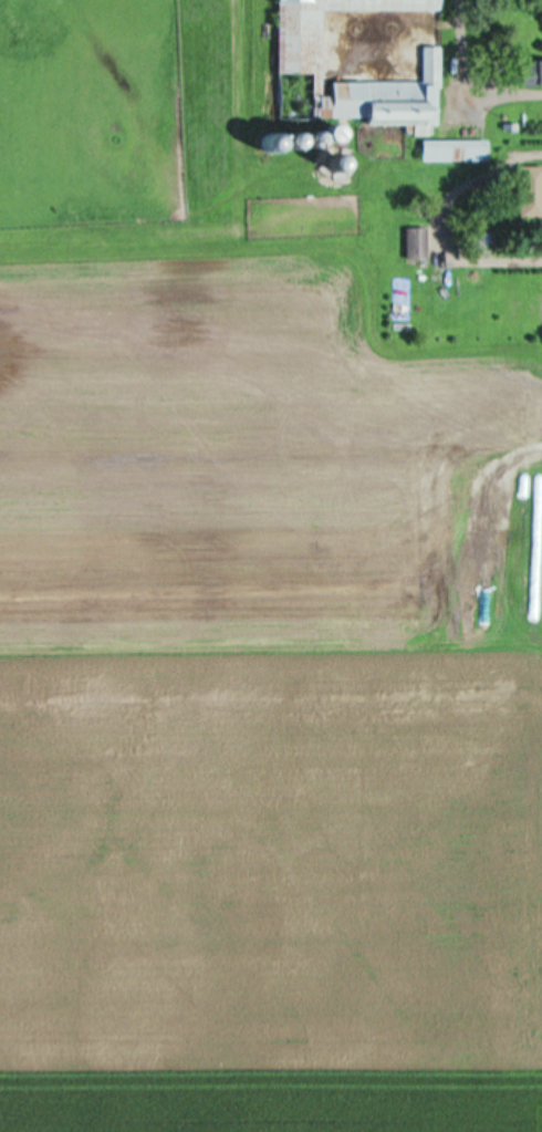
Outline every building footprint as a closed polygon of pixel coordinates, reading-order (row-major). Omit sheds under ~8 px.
[(277,117),(361,116),(361,126),(412,126),(412,135),(434,135),(434,89),(440,89),(440,47),(422,47),(422,82),(329,82),(329,95),(322,95),(322,10),(441,9),(441,0),(276,0),(277,117)] [(521,60),(521,85),(541,85),(541,60),(521,60)] [(421,161),(486,161),(486,140),(421,140),(421,161)] [(517,167),(517,218),(541,218),(541,167),(517,167)] [(425,229),(405,229),(405,260),(425,260),(425,229)]
